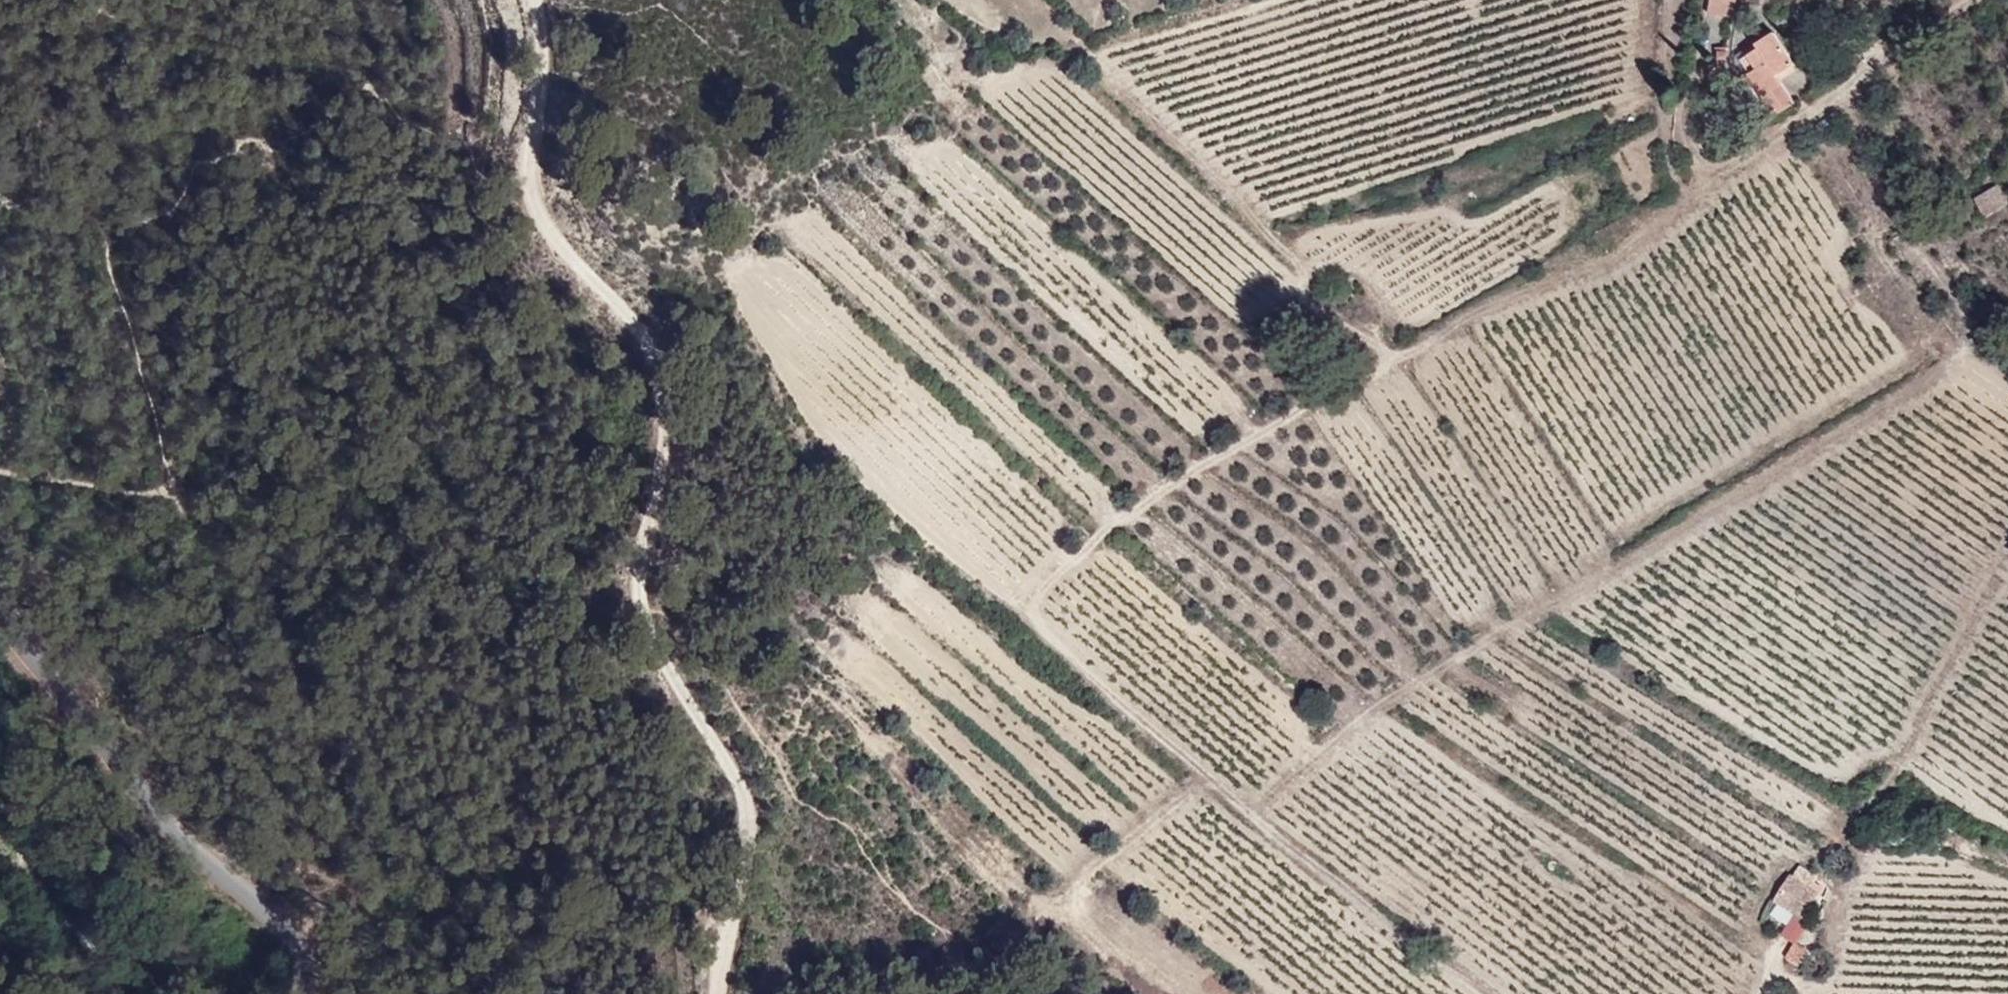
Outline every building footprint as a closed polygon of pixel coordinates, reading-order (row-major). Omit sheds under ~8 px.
[(1815,101),(1799,75),(1813,64),(1791,33),(1778,44),(1787,60),(1770,70),(1797,114),(1815,101)] [(2007,184),(1991,192),(1998,212),(2007,207),(2007,186),(2007,184)] [(1791,938),(1820,897),(1791,875),(1763,917),(1791,938)] [(1802,967),(1810,948),(1792,940),(1784,959),(1802,967)]
